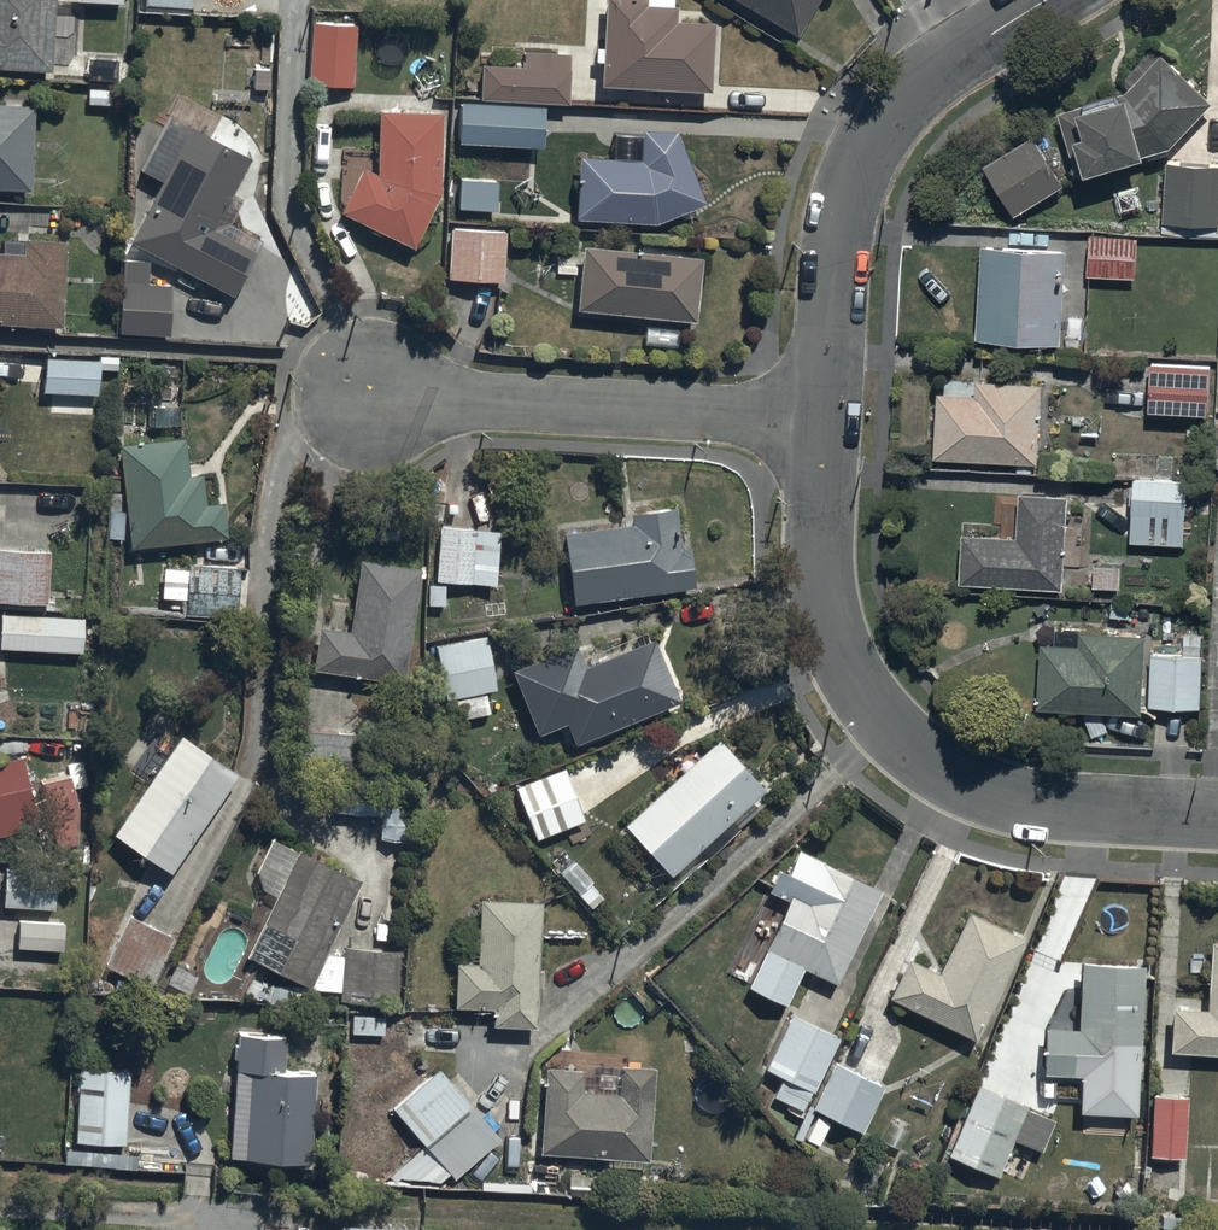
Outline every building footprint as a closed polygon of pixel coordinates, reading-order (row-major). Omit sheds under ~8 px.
[(53,0),(0,0),(0,71),(50,74),(53,0)] [(713,28),(610,0),(603,91),(712,95),(713,28)] [(794,40),(819,0),(728,0),(794,40)] [(355,20),(311,18),(307,82),(351,85),(355,20)] [(478,62),(478,97),(567,100),(569,51),(521,49),(520,63),(478,62)] [(1058,110),(1080,184),(1175,148),(1215,106),(1160,53),(1122,92),(1058,110)] [(117,54),(85,54),(86,78),(116,78),(117,54)] [(547,109),(461,105),(459,145),(545,149),(547,109)] [(0,107),(0,193),(31,195),(36,109),(0,107)] [(442,197),(444,116),(372,114),(371,170),(346,217),(413,252),(442,197)] [(254,164),(191,132),(132,247),(231,301),(259,250),(220,230),(254,164)] [(703,206),(675,133),(644,133),(645,162),(580,161),(577,223),(658,226),(703,206)] [(986,168),(1016,217),(1065,188),(1035,138),(986,168)] [(1170,165),(1169,228),(1217,228),(1217,166),(1170,165)] [(495,208),(495,177),(456,177),(456,208),(495,208)] [(446,225),(446,275),(502,276),(503,226),(446,225)] [(60,320),(64,237),(4,235),(3,247),(0,247),(0,317),(60,320)] [(1091,239),(1090,278),(1139,279),(1139,240),(1091,239)] [(986,248),(979,342),(1060,347),(1067,254),(986,248)] [(702,259),(586,250),(576,309),(694,325),(702,259)] [(148,256),(120,256),(118,331),(167,332),(168,283),(148,282),(148,256)] [(43,356),(42,389),(95,392),(97,359),(43,356)] [(1148,362),(1147,411),(1206,412),(1207,363),(1148,362)] [(940,396),(937,462),(1039,467),(1042,386),(978,383),(977,397),(940,396)] [(184,434),(118,440),(130,544),(226,532),(222,499),(205,501),(202,470),(189,471),(184,434)] [(1183,549),(1187,484),(1136,480),(1131,545),(1183,549)] [(965,536),(962,585),(1062,592),(1068,496),(1023,493),(1020,539),(965,536)] [(561,529),(571,601),(692,585),(687,543),(678,544),(673,502),(625,508),(627,520),(561,529)] [(497,526),(439,523),(437,560),(426,560),(426,577),(425,605),(445,606),(445,578),(495,580),(497,526)] [(0,545),(0,597),(45,599),(47,547),(0,545)] [(360,558),(349,627),(318,623),(312,664),(402,677),(419,567),(360,558)] [(236,615),(239,565),(198,562),(197,570),(188,570),(186,612),(236,615)] [(1,612),(0,625),(0,646),(81,650),(82,615),(1,612)] [(486,634),(435,642),(443,699),(453,697),(457,718),(488,713),(484,690),(495,689),(486,634)] [(562,719),(571,741),(677,697),(651,634),(581,663),(572,642),(510,667),(536,730),(562,719)] [(1040,647),(1037,713),(1141,717),(1144,638),(1083,636),(1083,649),(1040,647)] [(176,726),(108,825),(163,864),(235,758),(176,726)] [(372,734),(305,729),(301,783),(368,788),(372,734)] [(761,785),(715,735),(621,821),(667,872),(761,785)] [(30,808),(16,751),(0,755),(0,815),(30,808)] [(583,816),(561,764),(512,787),(534,838),(583,816)] [(69,774),(42,780),(57,845),(75,841),(76,806),(69,774)] [(296,844),(247,941),(304,976),(359,869),(296,844)] [(783,1002),(801,965),(834,982),(835,978),(848,984),(858,964),(846,958),(861,925),(876,932),(894,895),(796,848),(784,869),(776,866),(765,889),(787,899),(746,984),(783,1002)] [(2,866),(2,903),(52,904),(53,867),(2,866)] [(536,1026),(541,899),(479,897),(477,962),(455,961),(454,1006),(490,1007),(489,1024),(536,1026)] [(973,1039),(1020,936),(966,907),(937,970),(905,955),(885,998),(973,1039)] [(172,935),(128,913),(105,963),(147,984),(172,935)] [(62,920),(17,919),(16,946),(62,947),(62,920)] [(1206,935),(1203,1002),(1169,1000),(1167,1047),(1217,1050),(1217,935),(1206,935)] [(1135,1077),(1140,962),(1079,959),(1076,1026),(1040,1024),(1038,1073),(1135,1077)] [(765,1063),(810,1087),(835,1036),(790,1014),(765,1063)] [(284,1031),(236,1030),(236,1043),(232,1042),(231,1056),(234,1056),(231,1154),(310,1156),(311,1120),(324,1120),(324,1096),(313,1095),(314,1067),(283,1066),(284,1031)] [(817,1144),(829,1121),(815,1114),(818,1108),(859,1129),(882,1084),(831,1058),(811,1100),(809,1099),(794,1132),(817,1144)] [(647,1065),(543,1059),(539,1147),(640,1152),(647,1065)] [(126,1142),(128,1067),(75,1065),(73,1140),(126,1142)] [(438,1065),(390,1104),(452,1172),(499,1129),(438,1065)] [(1053,1119),(976,1083),(947,1151),(996,1172),(1010,1140),(1039,1152),(1053,1119)] [(1184,1095),(1150,1093),(1147,1155),(1181,1156),(1184,1095)]
